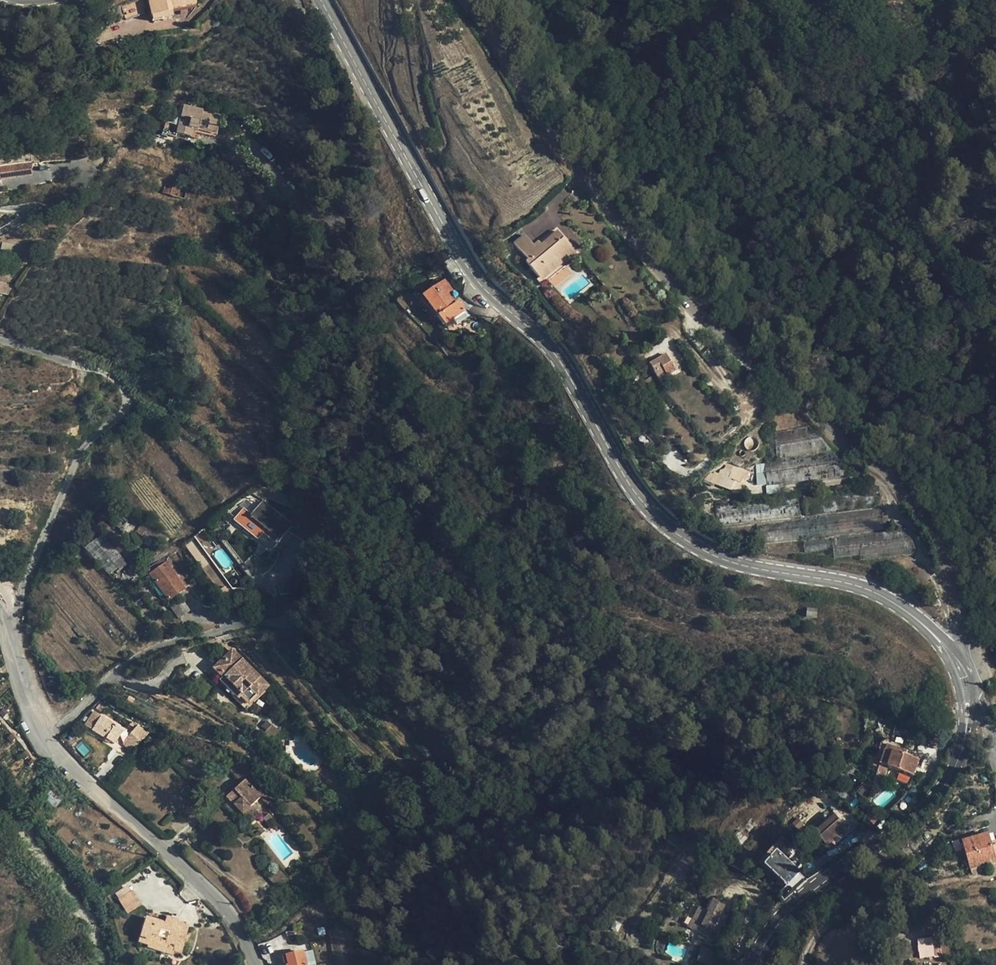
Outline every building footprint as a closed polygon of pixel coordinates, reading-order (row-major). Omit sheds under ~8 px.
[(125,19),(145,12),(144,7),(146,7),(144,0),(138,0),(122,6),(123,8),(124,14),(125,19)] [(152,21),(164,19),(163,13),(172,12),(172,9),(195,5),(195,0),(148,0),(152,21)] [(107,22),(95,27),(96,41),(98,42),(114,38),(107,22)] [(221,115),(193,107),(184,105),(176,133),(177,134),(196,138),(198,129),(199,127),(217,131),(221,115)] [(176,124),(169,123),(167,128),(164,128),(162,134),(173,136),(174,133),(176,124)] [(0,167),(0,179),(0,180),(1,181),(33,175),(32,173),(32,164),(0,167)] [(178,196),(181,185),(165,182),(163,192),(178,196)] [(540,252),(535,246),(525,235),(514,245),(529,262),(527,264),(543,284),(569,262),(571,264),(578,259),(580,257),(578,254),(558,232),(542,246),(544,248),(540,252)] [(35,247),(3,241),(1,251),(34,255),(35,247)] [(539,243),(535,246),(540,252),(544,248),(542,246),(539,243)] [(569,262),(543,284),(547,289),(579,261),(578,259),(571,264),(569,262)] [(436,287),(431,292),(421,299),(435,317),(437,315),(446,326),(465,311),(458,302),(456,304),(447,294),(452,290),(445,281),(436,287)] [(10,294),(13,284),(0,282),(0,292),(10,294)] [(655,374),(660,382),(667,378),(676,373),(666,356),(650,365),(650,366),(655,374)] [(747,449),(755,446),(751,436),(742,440),(747,449)] [(831,454),(777,459),(765,460),(767,486),(852,477),(831,454)] [(755,464),(757,484),(766,484),(764,463),(755,464)] [(743,479),(745,480),(746,480),(748,473),(726,465),(724,470),(720,470),(719,475),(715,484),(731,490),(735,481),(741,483),(743,479)] [(715,484),(719,475),(714,473),(713,476),(711,474),(706,480),(715,484)] [(744,484),(741,483),(735,481),(731,490),(733,494),(742,494),(744,487),(744,484)] [(798,496),(715,505),(718,526),(800,517),(798,496)] [(253,514),(258,508),(246,498),(238,505),(242,508),(244,507),(253,514)] [(258,508),(253,514),(252,515),(244,509),(235,521),(252,534),(257,528),(263,533),(277,544),(288,529),(292,524),(263,501),(258,508)] [(298,520),(292,524),(288,529),(302,537),(302,533),(298,520)] [(257,528),(252,534),(258,539),(263,533),(257,528)] [(218,548),(204,529),(194,537),(208,557),(218,548)] [(129,563),(101,532),(84,547),(112,579),(129,563)] [(189,584),(169,554),(147,569),(150,574),(166,563),(184,588),(189,584)] [(168,599),(184,588),(166,563),(150,574),(168,599)] [(934,595),(929,597),(933,607),(938,605),(934,595)] [(817,610),(807,609),(806,613),(806,614),(806,615),(806,616),(817,617),(817,610)] [(269,685),(234,650),(214,670),(222,678),(240,696),(249,705),(269,685)] [(240,696),(222,678),(219,681),(237,699),(240,696)] [(100,718),(92,713),(84,724),(92,729),(100,718)] [(123,729),(101,716),(100,718),(92,729),(114,744),(123,729)] [(913,776),(919,760),(904,755),(905,750),(891,745),(889,752),(884,750),(877,775),(885,778),(888,767),(913,776)] [(275,797),(253,773),(226,796),(242,814),(251,805),(261,797),(268,804),(275,797)] [(860,785),(862,798),(879,795),(877,783),(860,785)] [(259,815),(251,805),(242,814),(251,823),(259,815)] [(273,818),(269,813),(263,818),(267,823),(273,818)] [(839,820),(835,815),(815,832),(820,837),(839,820)] [(847,828),(839,820),(820,837),(827,845),(847,828)] [(991,847),(988,835),(962,842),(970,870),(981,866),(995,862),(991,847)] [(681,841),(671,836),(667,844),(676,849),(681,841)] [(784,849),(778,856),(785,863),(792,856),(784,849)] [(778,856),(775,854),(765,865),(768,867),(778,856)] [(785,863),(778,856),(768,867),(788,883),(792,878),(793,879),(798,873),(785,863)] [(830,864),(826,857),(816,863),(819,870),(830,864)] [(970,870),(972,876),(983,872),(981,866),(970,870)] [(988,870),(991,881),(995,879),(995,868),(988,870)] [(287,878),(279,870),(270,878),(277,887),(287,878)] [(121,885),(116,880),(106,888),(111,893),(121,885)] [(132,892),(119,900),(127,913),(140,905),(132,892)] [(700,907),(693,920),(700,924),(696,931),(710,938),(714,931),(712,930),(724,906),(714,901),(708,911),(700,907)] [(166,917),(165,924),(146,918),(138,942),(148,945),(151,935),(167,939),(166,943),(175,946),(173,951),(174,951),(182,953),(189,926),(177,923),(178,920),(166,917)] [(700,924),(693,920),(690,927),(696,931),(700,924)] [(148,945),(148,947),(173,955),(174,951),(173,951),(175,946),(166,943),(167,939),(151,935),(148,945)] [(942,957),(939,939),(917,942),(919,959),(934,957),(934,958),(942,957)] [(714,952),(701,948),(698,961),(711,964),(714,952)] [(304,952),(307,964),(316,964),(313,950),(304,952)] [(304,952),(287,956),(289,964),(307,964),(304,952)]
